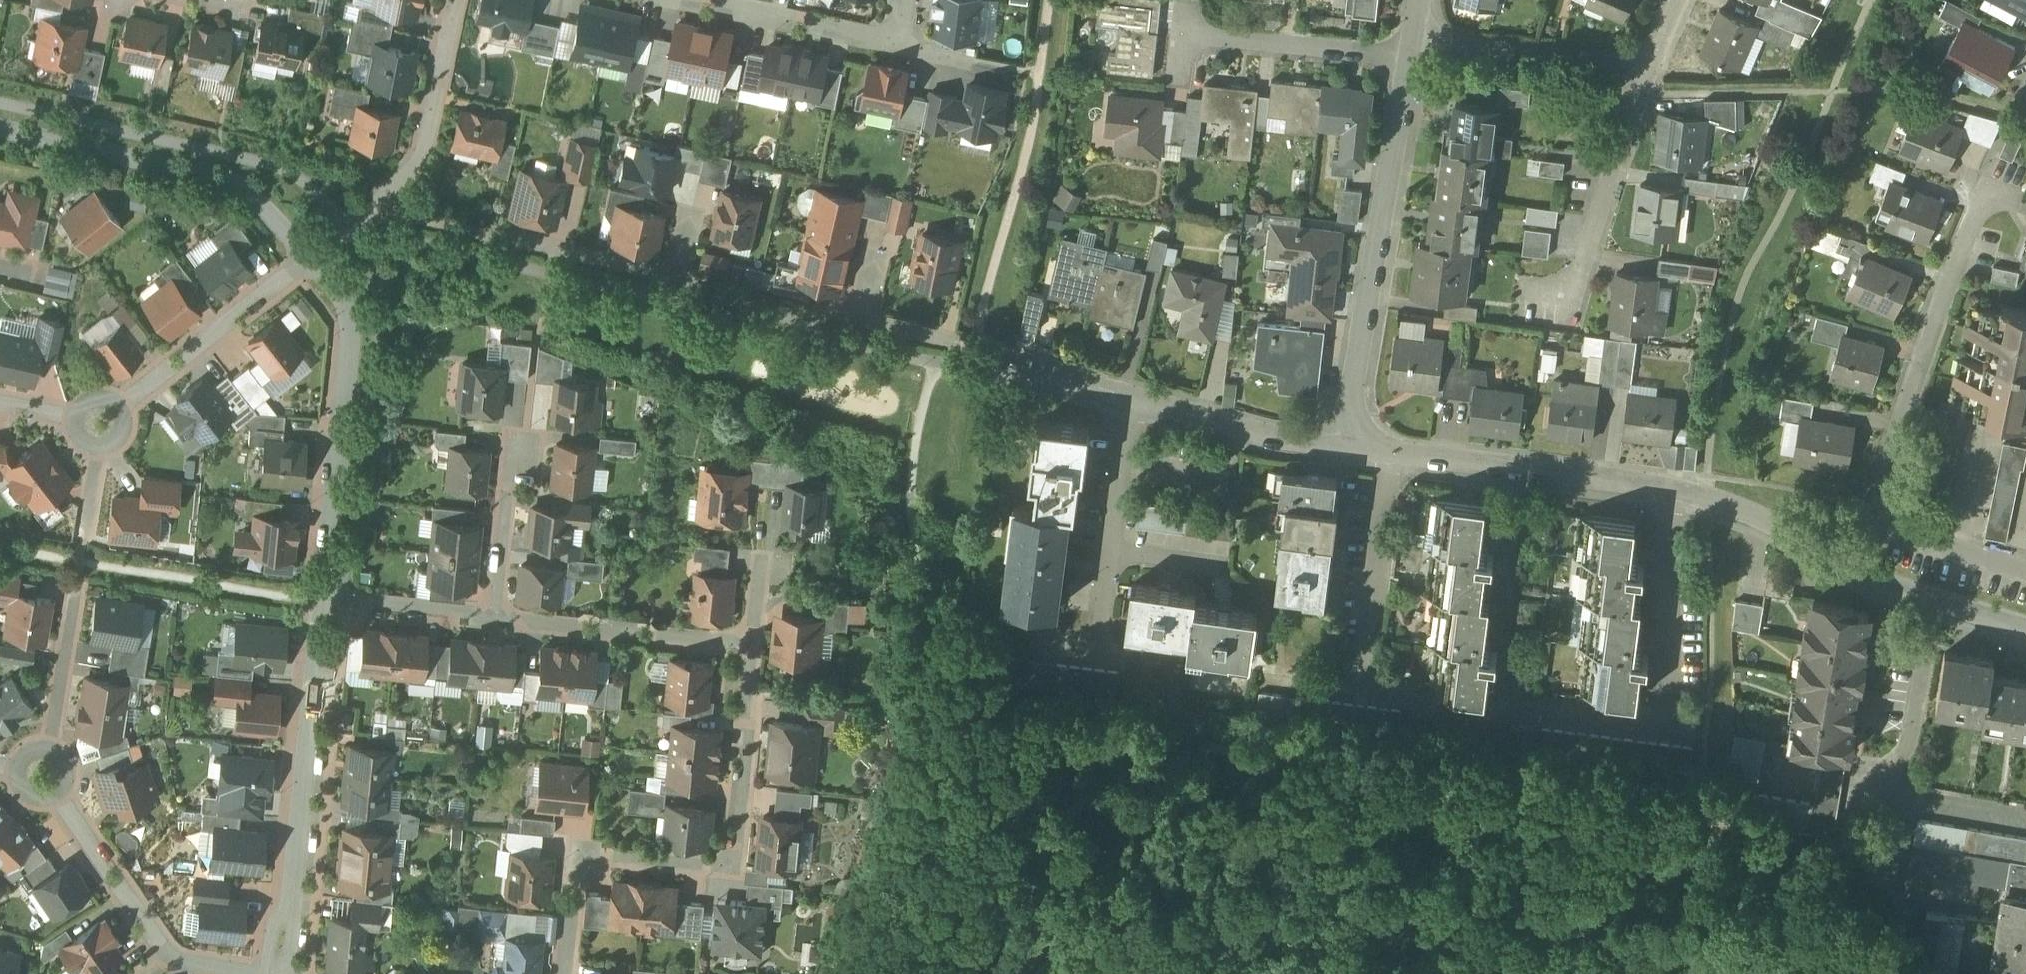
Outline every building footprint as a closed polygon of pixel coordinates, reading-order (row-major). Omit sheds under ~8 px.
[(62,0),(29,0),(28,1),(60,9),(62,0)] [(423,0),(367,0),(365,11),(419,22),(423,0)] [(476,17),(493,21),(491,30),(506,33),(508,24),(522,27),(523,20),(527,0),(480,0),(476,17)] [(981,16),(982,0),(936,0),(935,11),(981,16)] [(1297,8),(1317,10),(1318,0),(1298,0),(1297,8)] [(1353,14),(1377,17),(1379,0),(1354,0),(1353,14)] [(1587,2),(1625,19),(1633,0),(1588,0),(1587,2)] [(1781,0),(1768,0),(1767,3),(1762,1),(1757,12),(1767,17),(1797,30),(1811,36),(1821,17),(1781,0)] [(1951,0),(1949,0),(1941,15),(1962,26),(1965,22),(1976,27),(1982,17),(1951,0)] [(2025,13),(2025,0),(2000,0),(2025,13)] [(1152,8),(1100,2),(1098,21),(1122,24),(1118,55),(1109,54),(1107,71),(1153,75),(1157,33),(1149,33),(1152,8)] [(570,54),(600,61),(611,11),(581,4),(570,54)] [(1757,26),(1721,10),(1702,53),(1722,62),(1722,61),(1739,68),(1757,26)] [(638,16),(611,11),(600,61),(626,67),(638,16)] [(978,38),(981,16),(935,11),(933,33),(978,38)] [(1797,30),(1767,17),(1762,30),(1791,43),(1797,30)] [(82,28),(41,18),(32,56),(73,66),(78,48),(82,28)] [(164,27),(126,18),(116,59),(155,68),(158,54),(164,27)] [(523,20),(522,27),(517,47),(549,54),(555,27),(523,20)] [(392,31),(350,22),(345,49),(375,55),(377,47),(388,49),(392,31)] [(1976,27),(1965,22),(1962,26),(1939,70),(1952,77),(1953,79),(1957,81),(1962,72),(1993,88),(2014,48),(1976,27)] [(260,23),(251,68),(294,77),(303,32),(260,23)] [(666,71),(695,78),(706,29),(676,23),(666,71)] [(189,24),(180,69),(224,78),(233,33),(189,24)] [(732,35),(706,29),(695,78),(721,84),(727,61),(732,35)] [(790,96),(799,49),(769,43),(766,57),(759,90),(790,96)] [(388,49),(377,47),(375,55),(370,84),(407,91),(414,54),(388,49)] [(97,85),(104,54),(78,48),(73,66),(70,79),(97,85)] [(799,49),(790,96),(818,101),(824,68),(827,55),(799,49)] [(164,92),(172,57),(158,54),(155,68),(150,89),(164,92)] [(759,90),(766,57),(749,54),(743,86),(759,90)] [(743,65),(727,61),(721,84),(719,95),(735,99),(743,65)] [(910,73),(871,63),(860,105),(892,113),(900,115),(905,93),(910,73)] [(824,68),(818,101),(833,105),(840,72),(824,68)] [(1323,86),(1272,80),(1270,96),(1269,111),(1270,111),(1296,114),(1294,132),(1317,134),(1319,120),(1323,86)] [(372,93),(333,85),(330,100),(357,105),(369,108),(372,93)] [(964,95),(932,88),(930,99),(923,128),(948,134),(949,127),(996,138),(1006,93),(967,85),(964,95)] [(1258,91),(1204,86),(1203,99),(1201,119),(1231,121),(1228,155),(1250,158),(1254,127),(1257,94),(1258,91)] [(1352,89),(1323,86),(1319,120),(1347,123),(1343,159),(1343,161),(1356,163),(1364,163),(1372,94),(1352,91),(1352,89)] [(1531,90),(1499,87),(1498,103),(1530,106),(1531,90)] [(900,115),(892,113),(890,120),(923,128),(930,99),(905,93),(900,115)] [(1270,96),(1257,94),(1254,127),(1268,128),(1270,111),(1269,111),(1270,96)] [(1163,101),(1112,95),(1109,116),(1121,117),(1117,152),(1161,156),(1164,125),(1161,124),(1163,101)] [(1203,99),(1190,98),(1188,112),(1185,130),(1200,132),(1201,119),(1203,99)] [(1737,100),(1706,100),(1706,116),(1735,116),(1735,127),(1737,127),(1737,100)] [(1498,109),(1457,104),(1451,149),(1492,154),(1494,136),(1498,109)] [(369,108),(357,105),(349,141),(391,150),(398,114),(369,108)] [(1188,112),(1174,111),(1170,142),(1183,143),(1185,130),(1188,112)] [(501,122),(457,112),(448,151),(492,161),(497,140),(501,122)] [(1963,132),(1915,113),(1900,150),(1949,169),(1963,132)] [(2002,122),(1976,114),(1967,137),(1991,147),(2002,122)] [(1706,120),(1662,115),(1657,163),(1701,168),(1701,165),(1695,165),(1698,137),(1704,138),(1706,120)] [(2000,156),(2013,162),(2025,134),(2025,128),(2014,125),(2000,156)] [(598,142),(570,136),(562,175),(590,181),(598,142)] [(1513,138),(1494,136),(1492,154),(1511,156),(1513,138)] [(508,181),(516,145),(497,140),(492,161),(489,176),(508,181)] [(673,153),(637,144),(633,159),(623,157),(617,182),(664,193),(673,153)] [(1451,149),(1443,148),(1437,195),(1482,201),(1486,201),(1492,154),(1451,149)] [(730,159),(704,153),(697,182),(723,188),(730,159)] [(1343,159),(1334,158),(1332,174),(1355,176),(1356,163),(1343,161),(1343,159)] [(1565,163),(1541,160),(1540,174),(1563,177),(1565,163)] [(1907,172),(1877,161),(1871,176),(1889,183),(1890,182),(1901,186),(1907,172)] [(565,180),(520,170),(510,217),(555,227),(565,180)] [(1718,181),(1685,177),(1683,191),(1716,195),(1718,181)] [(1901,186),(1890,182),(1889,183),(1882,203),(1893,207),(1886,225),(1898,230),(1897,231),(1909,236),(1910,234),(1928,241),(1942,202),(1901,186)] [(1679,190),(1642,185),(1636,234),(1672,238),(1679,190)] [(635,195),(609,188),(606,201),(616,204),(632,208),(635,195)] [(763,198),(723,188),(711,237),(752,247),(763,198)] [(122,227),(92,189),(58,215),(88,253),(122,227)] [(865,189),(862,202),(859,215),(888,222),(895,196),(865,189)] [(1363,191),(1346,189),(1345,190),(1348,190),(1345,206),(1339,206),(1337,220),(1358,223),(1363,191)] [(815,191),(806,233),(852,242),(859,215),(862,202),(815,191)] [(0,203),(0,245),(27,251),(29,243),(35,219),(39,198),(14,192),(10,205),(0,203)] [(1437,195),(1433,195),(1427,242),(1470,248),(1476,249),(1482,201),(1437,195)] [(913,201),(895,196),(888,222),(886,229),(904,233),(913,201)] [(632,208),(616,204),(607,242),(656,253),(665,215),(632,208)] [(1559,210),(1529,207),(1527,223),(1557,227),(1559,210)] [(1274,230),(1298,232),(1299,217),(1261,212),(1259,228),(1274,230)] [(46,222),(35,219),(29,243),(41,246),(46,222)] [(1552,232),(1526,229),(1523,255),(1549,258),(1552,232)] [(1298,232),(1274,230),(1271,256),(1296,259),(1289,312),(1334,317),(1344,238),(1298,232)] [(962,239),(920,232),(911,282),(953,290),(962,239)] [(230,233),(192,264),(217,300),(258,267),(230,233)] [(840,292),(852,242),(806,233),(794,281),(840,292)] [(1873,245),(1843,234),(1837,251),(1862,260),(1863,257),(1868,259),(1873,245)] [(1167,243),(1154,239),(1147,269),(1160,272),(1167,243)] [(1051,294),(1092,303),(1101,264),(1104,250),(1063,240),(1051,294)] [(1427,242),(1421,242),(1414,293),(1464,299),(1470,248),(1427,242)] [(699,268),(725,272),(728,255),(702,250),(699,268)] [(1224,274),(1236,275),(1237,251),(1224,251),(1224,274)] [(1104,253),(1103,261),(1133,266),(1135,258),(1104,253)] [(1868,259),(1863,257),(1862,260),(1846,294),(1894,315),(1911,278),(1868,259)] [(162,270),(169,278),(183,294),(194,285),(174,260),(162,270)] [(1687,265),(1660,261),(1658,273),(1685,277),(1687,265)] [(1142,274),(1101,264),(1092,303),(1089,318),(1130,327),(1142,274)] [(2020,271),(1994,266),(1991,280),(2017,285),(2020,271)] [(746,267),(746,281),(762,281),(762,267),(746,267)] [(1223,283),(1170,271),(1162,302),(1184,307),(1178,333),(1209,341),(1223,283)] [(1658,280),(1614,275),(1609,329),(1652,333),(1658,280)] [(68,282),(46,277),(42,292),(65,296),(68,282)] [(183,294),(169,278),(140,301),(169,337),(198,313),(183,294)] [(1229,334),(1236,299),(1223,297),(1216,331),(1229,334)] [(1042,308),(1027,304),(1022,328),(1036,331),(1042,308)] [(1475,307),(1445,304),(1443,318),(1474,321),(1475,307)] [(2025,362),(2025,311),(2000,306),(1999,312),(1983,308),(1979,327),(1967,325),(1963,345),(1991,351),(1990,356),(2025,362)] [(1301,315),(1300,324),(1319,327),(1321,318),(1301,315)] [(275,316),(242,341),(271,378),(302,351),(275,316)] [(1849,324),(1818,316),(1814,330),(1841,338),(1841,336),(1845,337),(1849,324)] [(0,339),(0,380),(32,387),(38,358),(57,362),(65,325),(38,320),(32,345),(0,339)] [(90,344),(115,376),(145,353),(120,321),(90,344)] [(1326,328),(1257,323),(1254,366),(1278,367),(1276,396),(1321,399),(1326,328)] [(1845,337),(1841,336),(1841,338),(1830,376),(1873,388),(1884,347),(1845,337)] [(1442,346),(1394,340),(1388,386),(1437,392),(1442,346)] [(529,345),(496,342),(494,365),(504,367),(502,380),(525,383),(529,345)] [(565,360),(540,347),(536,384),(554,386),(554,381),(563,382),(565,360)] [(1990,356),(1989,362),(1961,356),(1957,377),(1969,379),(1965,398),(1981,402),(1980,408),(2025,417),(2025,362),(1990,356)] [(494,365),(460,362),(455,408),(498,413),(502,380),(504,367),(494,365)] [(173,406),(157,417),(183,455),(236,414),(204,373),(167,399),(173,406)] [(563,382),(554,381),(554,386),(550,420),(592,425),(596,386),(563,382)] [(1523,392),(1475,387),(1470,432),(1518,437),(1523,392)] [(1597,399),(1552,393),(1547,438),(1592,444),(1597,399)] [(1673,401),(1630,395),(1624,438),(1668,444),(1673,401)] [(1814,402),(1785,397),(1782,411),(1811,416),(1814,402)] [(1092,427),(1038,419),(1025,506),(1077,513),(1092,427)] [(1854,431),(1823,426),(1823,422),(1801,419),(1794,462),(1822,466),(1822,465),(1848,469),(1854,431)] [(466,434),(435,431),(434,445),(450,447),(464,448),(466,434)] [(263,435),(258,483),(303,488),(308,440),(263,435)] [(636,441),(599,438),(598,452),(635,455),(636,441)] [(0,441),(0,469),(0,468),(3,471),(18,459),(4,442),(0,441)] [(40,443),(3,471),(31,508),(68,480),(40,443)] [(1675,466),(1695,467),(1697,444),(1677,443),(1675,466)] [(2004,443),(1985,537),(2006,541),(2021,469),(2024,470),(2025,460),(2025,448),(2004,443)] [(591,449),(553,445),(549,486),(588,490),(591,449)] [(464,448),(450,447),(445,487),(483,492),(488,451),(464,448)] [(748,473),(702,468),(696,518),(743,523),(748,473)] [(1278,502),(1287,503),(1334,508),(1338,479),(1282,472),(1278,502)] [(140,501),(109,496),(102,539),(153,547),(159,510),(170,512),(175,485),(143,480),(140,501)] [(828,490),(785,486),(781,527),(824,531),(828,490)] [(1417,542),(1429,544),(1481,552),(1488,503),(1424,494),(1417,542)] [(274,503),(244,500),(243,514),(254,515),(272,517),(274,503)] [(557,511),(527,508),(524,543),(564,547),(566,525),(585,526),(587,506),(558,503),(557,511)] [(1287,503),(1283,534),(1330,540),(1334,508),(1287,503)] [(1234,519),(1136,505),(1133,526),(1231,540),(1234,519)] [(1071,513),(1016,506),(1003,602),(1058,610),(1071,513)] [(1559,557),(1570,558),(1630,565),(1636,521),(1564,512),(1559,557)] [(272,517),(254,515),(252,532),(232,530),(230,553),(292,560),(297,520),(272,517)] [(435,520),(431,549),(476,554),(479,525),(435,520)] [(1323,601),(1330,540),(1283,534),(1276,595),(1323,601)] [(1491,553),(1481,552),(1429,544),(1422,590),(1434,591),(1484,599),(1491,553)] [(704,574),(725,576),(728,551),(693,548),(692,559),(705,560),(704,574)] [(472,585),(476,554),(431,549),(428,580),(472,585)] [(1639,566),(1630,565),(1570,558),(1565,597),(1575,598),(1634,605),(1639,566)] [(603,563),(568,560),(566,577),(601,581),(603,563)] [(560,571),(519,566),(516,599),(556,604),(560,571)] [(1797,573),(1769,568),(1765,594),(1792,599),(1797,573)] [(0,572),(0,604),(7,605),(3,631),(46,637),(52,599),(20,594),(23,575),(0,572)] [(704,574),(695,573),(691,620),(732,624),(736,577),(725,576),(704,574)] [(1192,641),(1197,607),(1198,595),(1136,586),(1130,633),(1192,641)] [(1494,600),(1484,599),(1434,591),(1426,642),(1438,643),(1486,651),(1494,600)] [(1643,606),(1634,605),(1575,598),(1569,646),(1577,647),(1637,655),(1643,606)] [(139,605),(95,599),(89,642),(132,648),(139,605)] [(1764,605),(1737,601),(1733,628),(1760,633),(1764,605)] [(1854,608),(1814,601),(1810,622),(1816,624),(1813,641),(1803,639),(1803,640),(1862,650),(1869,613),(1853,611),(1854,608)] [(846,605),(811,602),(809,618),(823,619),(822,633),(844,634),(846,605)] [(1197,607),(1192,641),(1191,652),(1254,660),(1260,615),(1197,607)] [(809,618),(776,614),(771,661),(817,666),(822,633),(823,619),(809,618)] [(285,628),(236,623),(232,655),(231,668),(252,670),(280,673),(285,628)] [(359,673),(390,676),(395,628),(363,625),(359,673)] [(424,630),(395,628),(390,676),(420,678),(424,630)] [(446,680),(479,683),(484,638),(451,635),(446,680)] [(823,635),(823,657),(831,657),(831,635),(823,635)] [(513,642),(484,638),(479,683),(508,686),(513,642)] [(1862,650),(1803,640),(1803,641),(1813,643),(1812,651),(1805,650),(1803,662),(1809,663),(1807,677),(1797,675),(1796,677),(1800,678),(1858,688),(1859,681),(1862,682),(1865,660),(1863,660),(1864,651),(1862,650)] [(0,643),(0,659),(33,665),(36,649),(0,643)] [(1496,652),(1486,651),(1438,643),(1431,691),(1489,699),(1496,652)] [(535,692),(564,695),(570,647),(540,644),(537,676),(535,692)] [(596,650),(570,647),(564,695),(591,698),(593,682),(596,650)] [(1644,655),(1637,655),(1577,647),(1572,691),(1639,700),(1644,655)] [(232,655),(216,653),(213,679),(251,683),(252,670),(231,668),(232,655)] [(1994,661),(1945,653),(1936,706),(1983,714),(1981,723),(1983,724),(1991,675),(1994,661)] [(712,665),(670,661),(666,703),(708,707),(712,665)] [(0,680),(0,730),(32,708),(8,674),(0,680)] [(535,692),(537,676),(526,675),(523,697),(535,698),(535,692)] [(1991,675),(1983,724),(1985,724),(2021,730),(2025,701),(2025,681),(1991,675)] [(83,677),(79,702),(123,705),(126,684),(83,677)] [(1858,688),(1800,678),(1795,711),(1799,712),(1793,744),(1849,754),(1854,725),(1850,724),(1856,688),(1858,688)] [(251,683),(213,679),(211,702),(235,704),(232,729),(275,734),(279,696),(250,693),(251,683)] [(605,683),(593,682),(591,698),(590,706),(603,707),(605,683)] [(117,738),(123,705),(79,702),(74,731),(117,738)] [(1697,729),(1519,708),(1514,752),(1692,773),(1697,729)] [(822,725),(770,721),(766,780),(818,784),(822,725)] [(476,740),(489,740),(490,723),(476,723),(476,740)] [(674,728),(672,751),(716,755),(718,732),(674,728)] [(1766,740),(1735,734),(1728,775),(1759,781),(1766,740)] [(583,738),(582,752),(599,752),(599,738),(583,738)] [(349,745),(346,772),(388,777),(392,750),(349,745)] [(713,784),(716,755),(672,751),(669,780),(713,784)] [(146,755),(90,772),(105,821),(161,803),(146,755)] [(274,761),(217,755),(211,814),(261,819),(264,798),(270,798),(274,761)] [(1846,765),(1822,761),(1815,803),(1810,831),(1824,834),(1820,857),(1844,861),(1848,836),(1834,834),(1846,765)] [(587,768),(539,764),(535,810),(582,814),(587,768)] [(385,808),(388,777),(346,772),(342,803),(385,808)] [(664,795),(631,791),(630,804),(662,807),(664,795)] [(811,794),(776,791),(775,805),(810,808),(811,794)] [(1785,798),(1756,793),(1751,823),(1780,828),(1785,798)] [(1815,803),(1785,798),(1780,828),(1810,833),(1810,831),(1815,803)] [(14,817),(0,804),(0,832),(14,817)] [(715,810),(668,806),(665,843),(712,847),(715,810)] [(239,817),(201,813),(199,828),(212,829),(237,832),(239,817)] [(798,819),(760,816),(756,867),(794,870),(798,819)] [(14,817),(0,832),(0,861),(9,869),(37,839),(14,817)] [(553,822),(523,819),(522,831),(539,832),(552,833),(553,822)] [(335,824),(332,854),(397,860),(400,830),(335,824)] [(237,832),(212,829),(208,867),(259,871),(262,834),(237,832)] [(522,831),(504,829),(503,844),(511,852),(537,854),(539,832),(522,831)] [(1998,973),(2025,973),(2025,860),(1909,840),(1899,895),(1938,902),(1925,973),(1984,973),(1985,972),(1998,973)] [(537,854),(511,852),(507,894),(545,898),(550,856),(537,854)] [(393,895),(397,860),(332,854),(329,889),(393,895)] [(69,856),(28,883),(52,922),(92,895),(69,856)] [(1875,857),(1871,881),(1895,885),(1899,861),(1875,857)] [(226,882),(193,879),(192,899),(199,900),(196,934),(238,938),(242,899),(224,897),(226,882)] [(609,929),(643,932),(647,885),(614,881),(612,895),(609,929)] [(676,888),(647,885),(643,932),(671,935),(674,903),(676,888)] [(751,887),(749,906),(765,907),(784,909),(785,890),(751,887)] [(612,895),(587,892),(583,925),(609,929),(612,895)] [(354,918),(330,916),(325,966),(363,970),(367,926),(377,927),(379,903),(356,901),(354,918)] [(699,938),(702,906),(674,903),(671,935),(699,938)] [(749,906),(719,903),(715,946),(761,951),(765,907),(749,906)] [(54,947),(71,973),(100,973),(131,954),(103,915),(54,947)] [(507,938),(504,964),(489,963),(488,973),(538,973),(541,942),(507,938)] [(0,950),(0,973),(20,973),(23,953),(0,950)]
